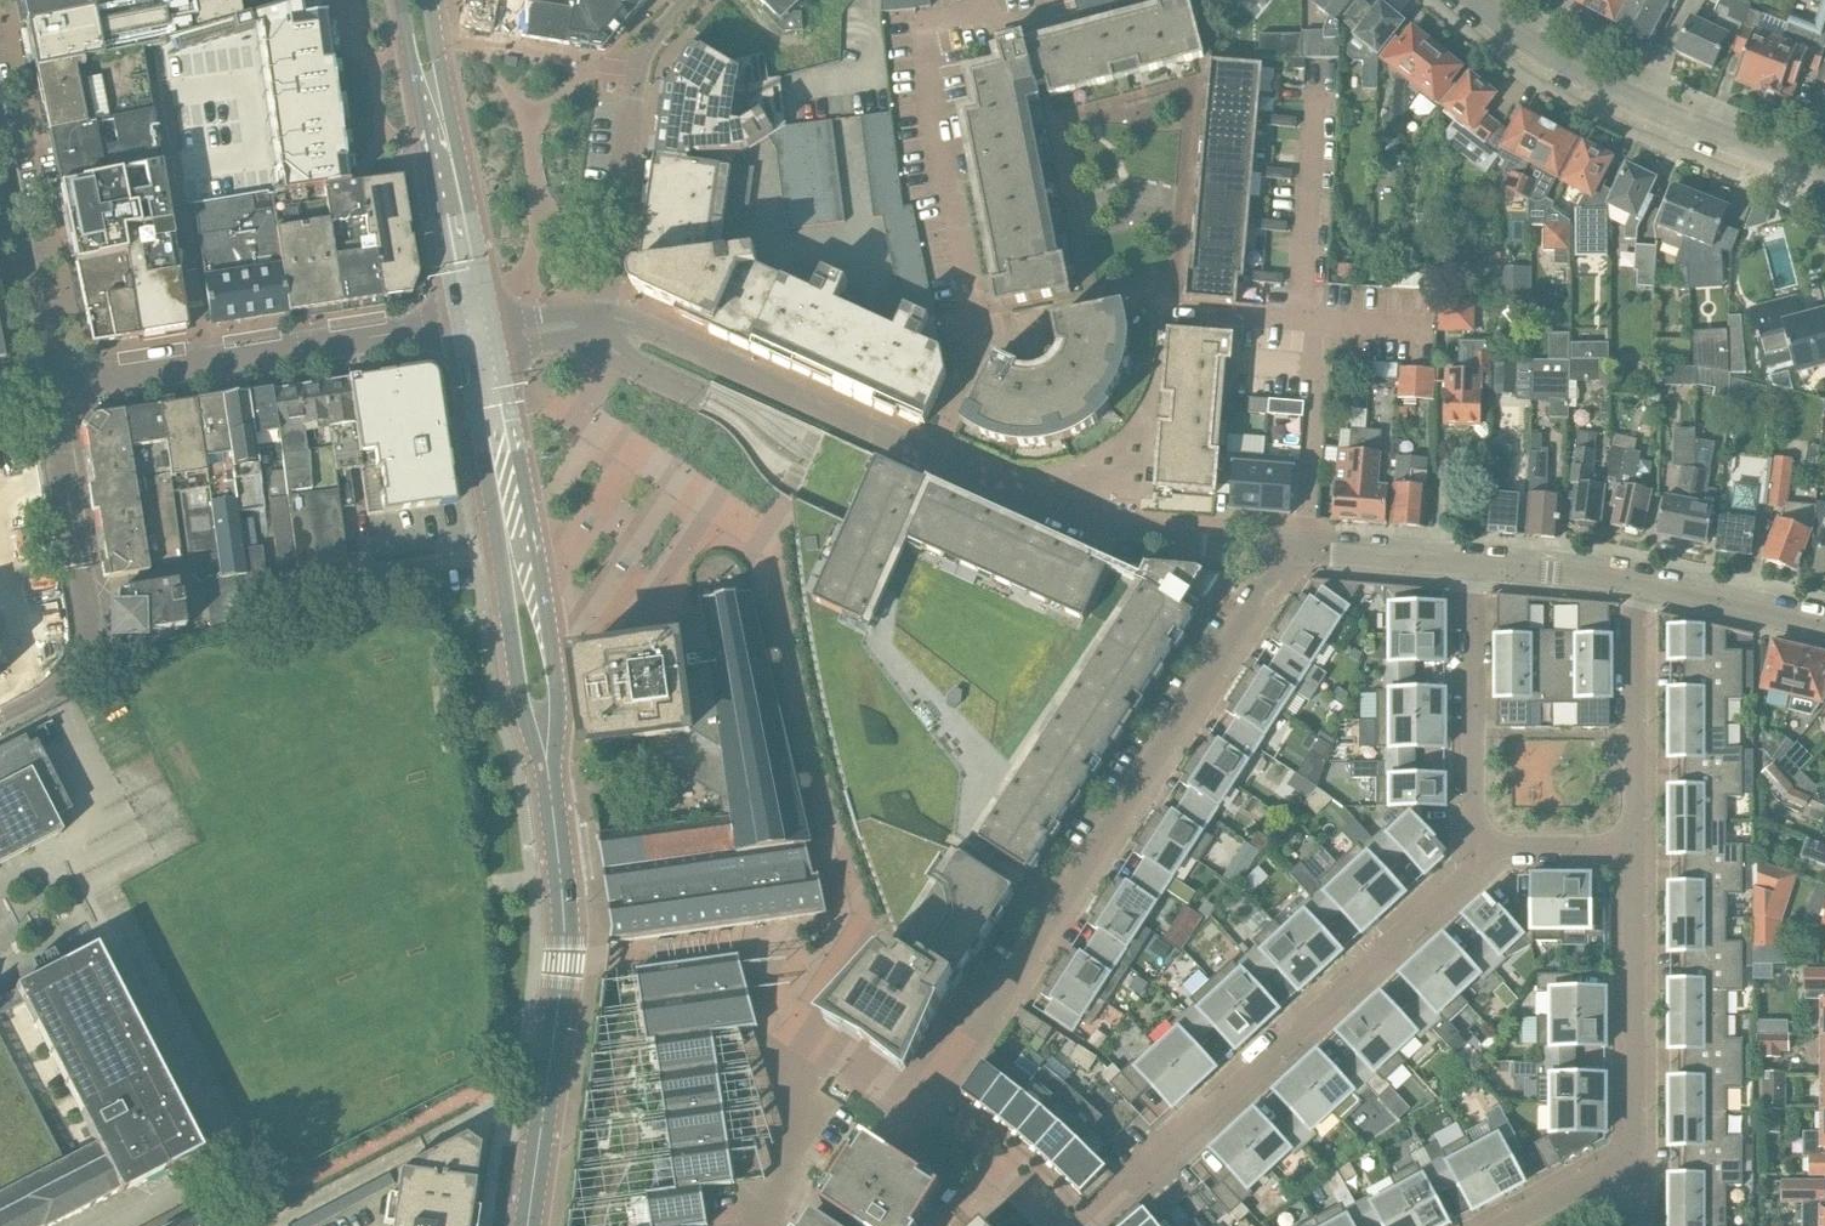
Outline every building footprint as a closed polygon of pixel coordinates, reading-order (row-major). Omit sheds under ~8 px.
[(27,22),(137,0),(23,0),(27,22)] [(27,22),(37,70),(142,49),(152,47),(164,45),(165,44),(165,41),(178,37),(189,34),(200,31),(210,28),(221,25),(232,22),(243,18),(240,1),(240,0),(137,0),(27,22)] [(232,22),(236,33),(236,34),(254,28),(273,171),(270,172),(273,189),(273,194),(283,192),(324,187),(331,186),(347,184),(349,184),(336,89),(325,14),(313,16),(312,7),(311,1),(311,0),(307,0),(243,18),(232,22)] [(462,26),(464,26),(464,27),(493,33),(493,32),(499,0),(467,0),(462,26)] [(530,0),(499,0),(493,32),(524,38),(528,15),(527,15),(530,0)] [(571,46),(578,11),(575,10),(575,0),(530,0),(527,15),(528,15),(524,38),(571,46)] [(571,46),(605,51),(634,18),(625,0),(575,0),(575,10),(578,11),(571,46)] [(634,18),(649,0),(625,0),(634,18)] [(803,30),(802,18),(800,1),(800,0),(761,0),(766,5),(762,9),(784,32),(803,30)] [(882,12),(916,9),(932,6),(930,0),(882,0),(882,12)] [(973,77),(981,114),(967,117),(1000,283),(993,285),(997,307),(1056,295),(1052,280),(1068,277),(1064,259),(1049,262),(1046,249),(1057,247),(1053,229),(1043,231),(1040,218),(1051,216),(1047,198),(1036,200),(1034,187),(1044,185),(1041,167),(1030,169),(1028,156),(1038,154),(1035,136),(1024,138),(1022,125),(1032,123),(1025,90),(1047,84),(1051,97),(1077,90),(1074,79),(1087,76),(1090,86),(1115,80),(1112,69),(1137,63),(1140,73),(1165,67),(1162,56),(1175,53),(1177,63),(1204,56),(1189,0),(1179,0),(1159,5),(1161,13),(1026,48),(1023,36),(1018,37),(1016,31),(1002,35),(1004,41),(998,42),(1005,68),(973,77)] [(1075,15),(1132,0),(1071,0),(1075,15)] [(1263,9),(1271,0),(1253,0),(1263,9)] [(1339,25),(1338,24),(1358,0),(1317,0),(1314,3),(1330,17),(1325,31),(1302,32),(1302,34),(1302,55),(1339,55),(1339,25)] [(1578,2),(1581,4),(1582,7),(1589,11),(1593,10),(1614,21),(1625,0),(1579,0),(1578,2)] [(1619,24),(1649,39),(1667,5),(1675,9),(1679,0),(1632,0),(1619,24)] [(1733,50),(1749,9),(1751,3),(1745,0),(1721,0),(1715,12),(1719,14),(1713,28),(1692,19),(1677,52),(1713,69),(1722,49),(1731,54),(1733,50)] [(1824,56),(1824,0),(1817,0),(1822,2),(1815,23),(1793,15),(1792,18),(1782,43),(1773,64),(1776,66),(1773,75),(1769,75),(1762,90),(1760,89),(1790,101),(1804,65),(1819,71),(1824,57),(1824,56)] [(1405,22),(1381,3),(1355,36),(1349,42),(1347,53),(1352,61),(1364,61),(1363,89),(1377,90),(1378,55),(1405,22)] [(1762,14),(1749,9),(1733,50),(1745,55),(1736,80),(1760,89),(1762,90),(1769,75),(1773,75),(1776,66),(1773,64),(1782,43),(1755,32),(1762,14)] [(232,22),(221,25),(225,36),(236,33),(232,22)] [(221,25),(210,28),(214,39),(225,36),(221,25)] [(210,28),(200,31),(203,43),(214,39),(210,28)] [(1403,90),(1436,47),(1413,28),(1401,44),(1397,41),(1382,59),(1397,71),(1395,74),(1392,107),(1383,138),(1396,142),(1406,106),(1403,90)] [(200,31),(189,34),(192,46),(203,43),(200,31)] [(189,34),(178,37),(181,49),(192,46),(189,34)] [(1259,34),(1259,58),(1302,58),(1302,55),(1302,34),(1259,34)] [(689,162),(690,156),(690,154),(743,151),(783,125),(788,124),(782,77),(771,78),(765,53),(725,62),(693,42),(675,72),(672,71),(671,72),(670,72),(669,72),(667,74),(665,76),(665,77),(664,79),(664,80),(664,81),(665,83),(665,84),(666,85),(656,157),(689,162)] [(1406,113),(1410,108),(1419,116),(1430,115),(1439,104),(1453,86),(1450,83),(1462,68),(1436,47),(1403,90),(1406,106),(1396,142),(1398,142),(1406,113)] [(142,49),(37,70),(37,74),(38,78),(49,131),(152,111),(144,59),(142,49)] [(1262,66),(1212,62),(1209,89),(1260,93),(1262,66)] [(1469,132),(1484,145),(1499,125),(1485,115),(1487,113),(1483,110),(1496,95),(1470,75),(1445,106),(1458,117),(1448,129),(1462,140),(1469,132)] [(1209,89),(1207,115),(1258,119),(1260,93),(1209,89)] [(152,111),(49,131),(50,138),(51,139),(60,185),(75,182),(161,165),(152,111)] [(1499,125),(1484,145),(1496,155),(1503,147),(1520,154),(1516,159),(1505,189),(1529,200),(1529,199),(1518,195),(1532,160),(1550,125),(1523,111),(1511,134),(1499,125)] [(861,117),(863,139),(894,135),(891,113),(861,117)] [(1207,115),(1205,141),(1255,145),(1258,119),(1207,115)] [(803,123),(806,147),(835,143),(832,120),(803,123)] [(776,151),(806,147),(803,123),(784,126),(767,137),(776,151)] [(1529,199),(1529,200),(1537,203),(1546,200),(1546,199),(1558,176),(1566,162),(1578,140),(1550,125),(1532,160),(1518,195),(1529,199)] [(863,139),(866,155),(896,151),(894,135),(863,139)] [(1205,141),(1202,167),(1253,172),(1255,145),(1205,141)] [(806,147),(808,163),(837,159),(835,143),(806,147)] [(1613,158),(1584,143),(1564,182),(1582,192),(1573,210),(1588,218),(1607,181),(1602,179),(1613,158)] [(778,167),(808,163),(806,147),(776,151),(778,167)] [(866,155),(868,171),(899,167),(896,151),(866,155)] [(678,311),(754,346),(783,279),(758,268),(758,267),(756,251),(731,254),(729,243),(741,245),(750,170),(729,167),(731,155),(690,156),(689,162),(656,157),(642,260),(643,260),(643,264),(641,265),(641,267),(643,266),(640,288),(638,287),(637,289),(679,308),(678,311)] [(808,163),(810,179),(840,175),(837,159),(808,163)] [(780,183),(810,179),(808,163),(778,167),(780,183)] [(75,182),(60,185),(74,253),(76,262),(126,253),(122,231),(170,223),(168,205),(167,205),(164,190),(162,175),(163,175),(161,165),(75,182)] [(1656,179),(1627,165),(1609,204),(1631,215),(1625,226),(1625,239),(1637,240),(1638,228),(1643,220),(1652,199),(1648,197),(1656,179)] [(868,171),(870,187),(901,183),(899,167),(868,171)] [(1202,167),(1200,193),(1251,198),(1253,172),(1202,167)] [(810,179),(812,195),(842,191),(840,175),(810,179)] [(401,177),(360,182),(366,241),(372,241),(377,272),(382,298),(411,294),(418,276),(401,177)] [(782,198),(812,195),(810,179),(780,183),(782,198)] [(331,186),(324,187),(334,257),(341,304),(375,299),(382,298),(377,272),(372,241),(366,241),(360,182),(352,183),(349,184),(347,184),(331,186)] [(870,187),(872,203),(903,199),(901,183),(870,187)] [(1681,246),(1685,237),(1701,196),(1674,186),(1658,226),(1660,227),(1662,243),(1680,249),(1681,246)] [(273,194),(269,194),(277,242),(288,310),(288,313),(341,304),(334,257),(324,187),(283,192),(273,194)] [(812,195),(814,210),(844,207),(842,191),(812,195)] [(1200,193),(1198,219),(1248,224),(1251,198),(1200,193)] [(268,195),(193,205),(205,277),(204,278),(208,301),(211,325),(288,313),(288,310),(277,242),(269,194),(268,195)] [(784,214),(814,210),(812,195),(782,198),(784,214)] [(1729,207),(1701,196),(1685,237),(1713,248),(1729,207)] [(874,219),(883,217),(905,215),(904,208),(903,199),(872,203),(874,219)] [(1553,250),(1555,250),(1555,265),(1570,265),(1570,221),(1552,209),(1555,204),(1546,199),(1546,200),(1537,203),(1529,200),(1529,224),(1529,228),(1539,228),(1544,228),(1544,246),(1548,250),(1553,250)] [(814,210),(816,226),(846,222),(844,207),(814,210)] [(883,217),(887,233),(918,227),(914,207),(904,208),(905,215),(883,217)] [(787,230),(816,226),(814,210),(784,214),(787,230)] [(1198,219),(1195,245),(1246,250),(1248,224),(1198,219)] [(170,223),(122,231),(126,253),(132,291),(135,310),(139,336),(153,334),(185,329),(188,329),(184,310),(184,305),(170,223)] [(887,233),(889,248),(921,241),(918,227),(887,233)] [(1792,239),(1759,243),(1763,283),(1796,279),(1792,239)] [(889,248),(892,262),(924,256),(921,241),(889,248)] [(1195,245),(1193,270),(1193,271),(1193,272),(1244,276),(1246,250),(1195,245)] [(1657,246),(1636,245),(1635,271),(1638,271),(1637,286),(1655,287),(1657,246)] [(126,253),(76,262),(78,274),(81,288),(85,310),(88,323),(93,327),(96,326),(98,335),(105,339),(114,338),(114,340),(139,336),(135,310),(132,291),(126,253)] [(1443,253),(1442,269),(1461,269),(1462,254),(1443,253)] [(892,262),(895,276),(926,270),(924,256),(892,262)] [(1688,264),(1676,259),(1676,289),(1688,289),(1688,264)] [(1340,263),(1339,276),(1358,277),(1359,265),(1340,263)] [(783,279),(754,346),(817,374),(857,392),(925,424),(946,378),(937,337),(925,331),(931,318),(907,307),(901,320),(842,294),(848,281),(824,270),(814,293),(783,279)] [(895,276),(898,290),(929,284),(926,270),(895,276)] [(1244,277),(1244,276),(1193,272),(1193,271),(1188,270),(1186,298),(1236,303),(1239,277),(1244,277)] [(1495,278),(1495,295),(1532,295),(1532,278),(1495,278)] [(898,290),(893,301),(907,307),(931,318),(936,317),(929,284),(898,290)] [(1439,294),(1438,331),(1475,332),(1476,295),(1439,294)] [(1797,296),(1750,308),(1765,368),(1793,361),(1796,374),(1824,366),(1824,310),(1802,316),(1797,296)] [(1010,328),(958,432),(1023,464),(1050,461),(1076,452),(1101,437),(1124,418),(1139,392),(1150,363),(1149,332),(1143,302),(1010,328)] [(1730,315),(1729,372),(1747,373),(1741,316),(1730,315)] [(1157,478),(1156,489),(1167,490),(1209,494),(1217,494),(1218,485),(1220,453),(1219,453),(1227,362),(1232,362),(1233,357),(1238,357),(1239,343),(1234,343),(1234,337),(1215,335),(1179,332),(1169,331),(1168,341),(1163,400),(1174,401),(1172,420),(1162,419),(1157,478)] [(1536,336),(1536,360),(1571,361),(1571,360),(1570,360),(1571,336),(1536,336)] [(1655,338),(1655,358),(1685,358),(1685,339),(1655,338)] [(1728,338),(1693,340),(1694,366),(1729,372),(1728,338)] [(1609,343),(1572,343),(1572,360),(1609,360),(1609,343)] [(1446,400),(1445,425),(1455,425),(1455,427),(1459,430),(1466,431),(1470,427),(1470,426),(1480,426),(1482,389),(1492,389),(1493,372),(1491,372),(1492,353),(1475,352),(1474,371),(1447,370),(1446,400)] [(1396,378),(1398,364),(1369,360),(1368,374),(1396,378)] [(1570,380),(1571,361),(1536,360),(1536,361),(1530,361),(1530,387),(1531,387),(1531,401),(1569,401),(1570,383),(1570,380)] [(1571,361),(1570,380),(1601,380),(1601,387),(1609,387),(1608,360),(1571,361)] [(1660,361),(1660,386),(1697,386),(1697,367),(1660,361)] [(1495,362),(1494,394),(1516,394),(1517,363),(1495,362)] [(1398,366),(1398,378),(1398,379),(1400,379),(1399,399),(1434,400),(1435,368),(1398,366)] [(1697,386),(1716,389),(1718,370),(1697,367),(1697,386)] [(439,389),(437,379),(437,377),(436,375),(435,373),(433,372),(431,370),(429,369),(427,369),(425,369),(415,370),(359,378),(359,376),(347,377),(361,468),(364,491),(368,515),(456,501),(439,389)] [(361,468),(347,377),(320,382),(334,470),(335,475),(339,508),(352,506),(347,470),(361,468)] [(1769,387),(1744,381),(1740,398),(1771,405),(1772,401),(1773,388),(1769,387)] [(270,389),(280,449),(283,471),(281,471),(296,569),(345,563),(345,565),(348,564),(339,508),(335,475),(334,470),(320,382),(270,389)] [(270,389),(247,393),(253,445),(254,452),(278,449),(280,449),(270,389)] [(232,487),(236,512),(261,508),(254,452),(253,445),(247,393),(220,397),(227,448),(232,487)] [(261,545),(257,546),(242,548),(238,520),(232,487),(227,448),(220,397),(195,401),(198,432),(206,488),(171,492),(171,496),(180,543),(173,494),(178,493),(191,575),(200,582),(234,577),(247,575),(249,590),(252,606),(254,622),(271,617),(263,559),(261,545)] [(1250,398),(1249,412),(1268,414),(1270,399),(1250,398)] [(1270,399),(1268,414),(1270,414),(1277,415),(1278,401),(1278,400),(1277,400),(1270,399)] [(195,401),(158,406),(165,455),(168,473),(171,492),(206,488),(198,432),(195,401)] [(171,492),(168,473),(165,455),(158,406),(124,412),(123,412),(136,491),(148,566),(171,563),(182,561),(180,543),(171,496),(171,492)] [(1398,407),(1397,421),(1407,421),(1408,407),(1398,407)] [(96,498),(136,491),(123,412),(95,416),(85,430),(90,466),(96,498)] [(1361,521),(1367,429),(1352,428),(1350,449),(1339,448),(1333,519),(1361,521)] [(1367,429),(1361,521),(1386,524),(1389,486),(1377,485),(1380,453),(1381,453),(1382,430),(1367,429)] [(1598,523),(1601,523),(1603,499),(1605,485),(1591,484),(1596,432),(1578,430),(1575,459),(1572,483),(1576,484),(1572,520),(1579,521),(1578,524),(1581,527),(1595,529),(1598,526),(1598,523)] [(1615,434),(1612,446),(1625,448),(1635,451),(1638,439),(1615,434)] [(1662,511),(1658,535),(1663,536),(1662,538),(1672,540),(1672,537),(1683,540),(1696,468),(1696,452),(1696,440),(1674,440),(1673,466),(1682,467),(1676,497),(1665,495),(1662,511)] [(1696,468),(1683,540),(1693,541),(1692,544),(1702,546),(1702,543),(1707,544),(1712,520),(1715,505),(1714,505),(1717,489),(1706,487),(1709,471),(1712,455),(1714,443),(1696,440),(1696,452),(1696,468)] [(1497,446),(1489,532),(1517,534),(1518,524),(1521,496),(1508,495),(1511,457),(1510,457),(1511,447),(1497,446)] [(1612,446),(1606,473),(1619,475),(1625,448),(1612,446)] [(1619,475),(1612,505),(1617,506),(1613,525),(1643,531),(1648,507),(1652,490),(1634,486),(1641,452),(1635,451),(1625,448),(1619,475)] [(1530,452),(1530,494),(1527,535),(1558,538),(1562,496),(1548,495),(1549,453),(1530,452)] [(1220,453),(1218,485),(1232,486),(1230,510),(1259,512),(1264,456),(1220,453)] [(1264,456),(1259,512),(1291,515),(1295,459),(1264,456)] [(1772,536),(1764,559),(1795,571),(1808,537),(1813,538),(1813,535),(1814,521),(1814,517),(1815,506),(1816,501),(1787,500),(1793,458),(1777,456),(1777,458),(1774,478),(1771,506),(1785,507),(1783,520),(1779,519),(1772,536)] [(1719,527),(1716,551),(1752,555),(1755,531),(1758,504),(1771,506),(1774,478),(1777,458),(1769,457),(1761,476),(1760,488),(1735,485),(1732,513),(1721,512),(1719,527)] [(1397,460),(1395,485),(1392,524),(1424,527),(1428,471),(1411,470),(1411,461),(1397,460)] [(1223,574),(1119,565),(916,473),(914,477),(879,462),(864,493),(851,524),(795,499),(796,497),(793,497),(796,536),(799,562),(802,588),(804,601),(808,627),(812,653),(815,666),(820,692),(823,704),(829,729),(832,743),(835,755),(839,768),(842,781),(846,793),(845,793),(855,825),(871,820),(978,861),(1019,888),(1028,874),(1205,601),(1204,600),(1220,575),(1223,575),(1223,574)] [(296,569),(281,471),(266,473),(279,571),(296,569)] [(149,571),(148,566),(136,491),(96,498),(109,578),(149,571)] [(1814,517),(1823,519),(1822,525),(1820,524),(1817,538),(1823,539),(1814,577),(1824,579),(1824,503),(1816,501),(1815,506),(1814,517)] [(238,520),(242,548),(257,546),(252,518),(238,520)] [(234,577),(236,592),(249,590),(247,575),(234,577)] [(1299,601),(1295,598),(1285,615),(1326,642),(1349,605),(1363,584),(1309,579),(1309,581),(1327,583),(1315,601),(1303,594),(1299,601)] [(178,595),(176,583),(130,590),(130,589),(117,592),(118,607),(113,607),(114,608),(111,608),(111,612),(112,612),(113,634),(111,634),(111,639),(119,639),(122,652),(183,637),(181,628),(185,627),(182,607),(183,606),(181,594),(178,595)] [(1440,592),(1440,590),(1363,584),(1349,605),(1362,586),(1385,588),(1385,606),(1392,606),(1392,633),(1445,633),(1445,605),(1415,605),(1415,590),(1440,592)] [(249,590),(236,592),(239,608),(252,606),(249,590)] [(614,927),(612,943),(828,913),(821,875),(813,844),(807,821),(800,792),(809,789),(810,789),(811,788),(812,787),(813,786),(814,785),(814,784),(814,782),(814,781),(813,779),(813,778),(812,777),(811,776),(809,776),(808,775),(807,775),(805,776),(796,778),(770,667),(779,665),(780,664),(782,663),(783,662),(783,661),(784,660),(784,658),(784,657),(784,656),(784,654),(783,653),(782,652),(781,651),(779,651),(778,650),(775,650),(766,653),(752,594),(704,600),(700,600),(700,604),(701,604),(704,618),(680,642),(577,656),(589,747),(650,738),(652,757),(721,796),(727,840),(716,841),(719,855),(607,871),(614,927)] [(1498,637),(1497,637),(1497,667),(1554,667),(1554,626),(1530,626),(1530,597),(1488,594),(1488,596),(1498,597),(1498,637)] [(1578,626),(1554,626),(1554,667),(1611,667),(1611,637),(1610,637),(1610,606),(1620,607),(1620,605),(1578,601),(1578,626)] [(252,606),(239,608),(242,625),(254,622),(252,606)] [(1671,660),(1685,660),(1685,675),(1742,674),(1742,650),(1742,649),(1726,649),(1726,629),(1729,630),(1730,629),(1659,612),(1658,613),(1667,615),(1667,651),(1671,651),(1671,660)] [(1326,642),(1285,615),(1274,632),(1277,634),(1273,641),(1285,649),(1277,660),(1303,677),(1319,687),(1327,674),(1312,663),(1326,642)] [(1392,661),(1385,661),(1385,676),(1415,676),(1415,662),(1445,662),(1445,633),(1392,633),(1392,661)] [(1793,694),(1803,651),(1774,644),(1764,688),(1793,694)] [(1359,663),(1363,654),(1355,648),(1349,657),(1359,663)] [(1742,650),(1742,674),(1754,674),(1754,650),(1742,650)] [(1793,694),(1821,701),(1824,685),(1824,656),(1803,651),(1793,694)] [(1277,660),(1269,672),(1257,664),(1253,671),(1249,669),(1239,686),(1280,712),(1294,691),(1310,701),(1319,687),(1303,677),(1277,660)] [(1554,704),(1554,667),(1497,667),(1497,698),(1498,698),(1498,728),(1530,728),(1530,704),(1554,704)] [(1611,698),(1611,667),(1554,667),(1554,704),(1578,704),(1578,728),(1610,728),(1610,698),(1611,698)] [(1671,698),(1667,698),(1667,723),(1726,722),(1726,699),(1742,699),(1742,688),(1742,674),(1685,675),(1685,689),(1671,689),(1671,698)] [(1742,674),(1742,688),(1754,688),(1754,674),(1742,674)] [(1385,690),(1377,690),(1377,719),(1445,719),(1445,691),(1415,691),(1415,676),(1385,676),(1385,690)] [(1226,712),(1239,719),(1231,731),(1257,748),(1280,712),(1239,686),(1228,702),(1231,705),(1226,712)] [(1346,705),(1349,694),(1348,693),(1339,687),(1333,696),(1333,697),(1346,705)] [(1377,748),(1385,748),(1385,762),(1415,762),(1415,748),(1445,748),(1445,719),(1377,719),(1377,748)] [(1671,757),(1684,757),(1684,772),(1743,771),(1743,749),(1742,746),(1726,746),(1726,722),(1667,723),(1667,748),(1671,748),(1671,757)] [(1325,727),(1318,737),(1320,739),(1332,746),(1336,734),(1325,727)] [(1207,742),(1203,740),(1193,756),(1234,783),(1257,748),(1231,731),(1223,743),(1211,735),(1207,742)] [(1778,744),(1766,732),(1764,732),(1764,750),(1769,756),(1778,745),(1778,744)] [(63,831),(55,816),(71,808),(36,741),(28,745),(24,736),(0,749),(0,864),(63,831)] [(1312,751),(1297,774),(1305,779),(1318,788),(1327,761),(1332,746),(1320,739),(1312,751)] [(1788,754),(1778,744),(1778,745),(1769,756),(1775,763),(1779,767),(1786,757),(1788,754)] [(1743,749),(1743,771),(1754,771),(1754,749),(1743,749)] [(1181,782),(1193,790),(1185,802),(1211,818),(1234,783),(1193,756),(1182,773),(1185,775),(1181,782)] [(1786,757),(1779,767),(1791,781),(1801,771),(1786,757)] [(1352,762),(1352,778),(1377,778),(1377,806),(1445,806),(1445,776),(1415,776),(1415,762),(1385,762),(1352,762)] [(1809,800),(1813,790),(1801,793),(1791,781),(1779,767),(1775,763),(1763,774),(1780,792),(1788,800),(1807,807),(1806,809),(1821,815),(1824,806),(1809,800)] [(1671,795),(1667,795),(1666,820),(1726,819),(1726,796),(1742,796),(1743,794),(1743,771),(1684,772),(1684,786),(1670,786),(1671,795)] [(1743,771),(1743,794),(1754,794),(1754,771),(1743,771)] [(1801,771),(1791,781),(1801,793),(1813,790),(1819,788),(1801,771)] [(1305,779),(1298,791),(1309,798),(1318,788),(1305,779)] [(1813,790),(1809,800),(1824,806),(1824,805),(1824,786),(1819,788),(1813,790)] [(1161,813),(1157,811),(1146,827),(1188,854),(1190,850),(1202,858),(1215,838),(1203,830),(1211,818),(1185,802),(1177,813),(1165,806),(1161,813)] [(602,832),(603,831),(616,829),(613,806),(603,808),(603,806),(599,807),(602,832)] [(1784,819),(1774,809),(1767,816),(1777,826),(1784,819)] [(1390,834),(1385,829),(1374,839),(1394,861),(1405,851),(1425,874),(1444,857),(1448,853),(1436,840),(1436,841),(1411,814),(1390,834)] [(1671,854),(1684,854),(1684,868),(1743,868),(1743,845),(1743,843),(1726,843),(1726,819),(1666,820),(1666,845),(1671,845),(1671,854)] [(978,861),(871,820),(855,825),(860,841),(861,841),(870,869),(880,896),(886,909),(897,937),(909,963),(914,976),(883,956),(831,1020),(834,1022),(907,1069),(909,1071),(942,1006),(942,1005),(951,991),(952,991),(1016,893),(1015,893),(1019,888),(978,861)] [(1134,853),(1146,861),(1139,873),(1164,889),(1188,854),(1146,827),(1136,844),(1139,846),(1134,853)] [(1271,840),(1259,832),(1251,845),(1260,851),(1271,840)] [(1359,843),(1338,863),(1383,913),(1405,893),(1384,871),(1394,861),(1374,839),(1364,849),(1359,843)] [(1248,843),(1233,867),(1245,874),(1260,851),(1251,845),(1248,843)] [(1818,843),(1811,862),(1824,867),(1824,845),(1818,843)] [(1743,845),(1743,868),(1754,868),(1754,845),(1743,845)] [(1756,888),(1775,894),(1781,878),(1783,870),(1756,859),(1756,888)] [(1331,919),(1342,910),(1362,932),(1383,913),(1363,890),(1338,863),(1316,882),(1300,865),(1290,874),(1311,897),(1331,919)] [(1259,866),(1243,881),(1253,892),(1269,877),(1259,866)] [(1671,892),(1666,892),(1666,917),(1726,917),(1726,893),(1743,893),(1743,889),(1743,868),(1684,868),(1684,883),(1671,883),(1671,892)] [(1743,868),(1743,889),(1754,889),(1754,887),(1754,886),(1754,868),(1743,868)] [(1115,884),(1111,881),(1100,898),(1141,925),(1164,889),(1139,873),(1131,885),(1119,877),(1115,884)] [(1533,906),(1518,906),(1518,929),(1533,945),(1534,944),(1534,941),(1561,941),(1562,875),(1533,875),(1533,906)] [(1590,906),(1590,875),(1562,875),(1561,941),(1561,929),(1589,929),(1589,950),(1604,950),(1604,936),(1605,936),(1605,906),(1590,906)] [(1822,885),(1818,883),(1805,919),(1824,926),(1824,886),(1822,885)] [(1756,888),(1754,887),(1754,889),(1754,943),(1754,947),(1754,951),(1781,951),(1781,915),(1769,912),(1775,894),(1756,888)] [(1464,916),(1485,938),(1475,948),(1495,970),(1507,959),(1502,953),(1523,935),(1532,945),(1533,945),(1518,929),(1498,908),(1499,908),(1486,895),(1482,899),(1483,899),(1464,916)] [(1303,914),(1284,932),(1320,971),(1341,951),(1321,929),(1331,919),(1311,897),(1298,909),(1303,914)] [(1130,967),(1152,932),(1153,932),(1141,925),(1100,898),(1090,914),(1093,917),(1089,924),(1101,931),(1093,943),(1118,960),(1130,967)] [(1206,900),(1199,911),(1209,917),(1216,906),(1206,900)] [(1670,951),(1684,951),(1684,966),(1743,965),(1743,943),(1743,940),(1726,940),(1726,917),(1666,917),(1666,942),(1670,942),(1670,951)] [(1257,937),(1262,943),(1248,956),(1268,978),(1279,968),(1299,990),(1320,971),(1284,932),(1274,921),(1257,937)] [(1177,931),(1170,942),(1182,949),(1189,939),(1177,931)] [(1464,957),(1444,935),(1423,955),(1469,1004),(1470,1003),(1460,992),(1480,974),(1484,979),(1495,970),(1475,948),(1464,957)] [(1054,969),(1105,1002),(1118,983),(1108,976),(1118,960),(1093,943),(1085,955),(1073,947),(1069,954),(1065,952),(1054,969)] [(1743,965),(1754,965),(1754,964),(1754,951),(1754,947),(1754,943),(1743,943),(1743,965)] [(120,1191),(120,1192),(203,1150),(96,944),(15,986),(16,988),(0,997),(0,1013),(22,1001),(97,1145),(64,1162),(0,1039),(0,1192),(2,1195),(0,1196),(0,1225),(53,1225),(120,1191)] [(738,955),(636,970),(646,1041),(757,1026),(738,955)] [(1448,1045),(1460,1034),(1449,1022),(1469,1004),(1423,955),(1401,974),(1422,997),(1412,1006),(1432,1028),(1448,1045)] [(1241,962),(1236,957),(1211,979),(1257,1029),(1278,1010),(1258,987),(1268,978),(1248,956),(1241,962)] [(1772,964),(1754,964),(1754,977),(1772,977),(1772,964)] [(1670,989),(1667,989),(1667,1014),(1726,1014),(1726,990),(1743,990),(1743,965),(1684,966),(1684,980),(1670,980),(1670,989)] [(1090,1025),(1105,1002),(1054,969),(1044,985),(1047,987),(1042,994),(1054,1002),(1046,1015),(1072,1032),(1080,1019),(1090,1025)] [(1822,1036),(1824,1036),(1824,970),(1805,970),(1805,990),(1805,999),(1821,999),(1822,1036)] [(1552,1017),(1538,1017),(1538,1018),(1606,1018),(1606,989),(1575,989),(1575,974),(1538,974),(1538,990),(1552,990),(1552,1017)] [(1194,996),(1199,1001),(1185,1014),(1205,1036),(1215,1026),(1236,1049),(1257,1029),(1211,979),(1194,996)] [(1401,1016),(1381,993),(1359,1013),(1405,1063),(1407,1061),(1397,1051),(1417,1033),(1421,1038),(1432,1028),(1412,1006),(1401,1016)] [(1027,1030),(1035,1017),(1021,1008),(1013,1021),(1027,1030)] [(1348,1064),(1369,1086),(1379,1098),(1392,1086),(1387,1080),(1405,1063),(1359,1013),(1338,1033),(1359,1055),(1348,1064)] [(1177,1022),(1182,1027),(1158,1049),(1194,1087),(1215,1068),(1195,1046),(1205,1036),(1185,1014),(1177,1022)] [(1670,1048),(1684,1048),(1684,1063),(1743,1063),(1743,1047),(1743,1038),(1726,1038),(1726,1014),(1667,1014),(1666,1039),(1670,1039),(1670,1048)] [(1044,1023),(1035,1017),(1027,1030),(1036,1036),(1044,1023)] [(1523,1018),(1523,1030),(1538,1030),(1538,1047),(1545,1047),(1545,1061),(1575,1061),(1575,1047),(1605,1047),(1606,1018),(1538,1018),(1529,1018),(1523,1018)] [(1054,1029),(1044,1023),(1036,1036),(1045,1042),(1054,1029)] [(757,1026),(646,1041),(646,1042),(668,1039),(673,1073),(720,1067),(720,1065),(717,1043),(731,1041),(744,1039),(747,1039),(744,1029),(757,1027),(757,1026)] [(1088,1042),(1099,1049),(1108,1037),(1097,1030),(1088,1042)] [(1788,1050),(1788,1036),(1757,1036),(1757,1050),(1765,1050),(1765,1057),(1779,1058),(1779,1050),(1788,1050)] [(1080,1065),(1089,1051),(1079,1046),(1071,1058),(1080,1065)] [(1743,1047),(1743,1063),(1754,1063),(1754,1047),(1743,1047)] [(1015,1064),(994,1049),(963,1094),(982,1107),(982,1108),(1015,1064)] [(1137,1059),(1122,1073),(1142,1094),(1152,1085),(1173,1107),(1194,1087),(1158,1049),(1142,1064),(1137,1059)] [(1089,1070),(1098,1057),(1089,1051),(1080,1065),(1089,1070)] [(1338,1074),(1317,1052),(1296,1071),(1332,1111),(1342,1121),(1364,1101),(1359,1095),(1369,1086),(1348,1064),(1338,1074)] [(1545,1075),(1537,1075),(1537,1104),(1606,1105),(1606,1075),(1575,1075),(1575,1061),(1545,1061),(1545,1075)] [(1671,1086),(1667,1086),(1667,1112),(1726,1111),(1726,1087),(1743,1087),(1743,1078),(1743,1063),(1684,1063),(1685,1077),(1671,1077),(1671,1086)] [(1743,1063),(1743,1078),(1754,1078),(1754,1063),(1743,1063)] [(1035,1079),(1015,1064),(982,1108),(1000,1121),(1001,1122),(1035,1079)] [(720,1067),(673,1073),(678,1112),(740,1104),(738,1092),(724,1094),(722,1076),(735,1074),(734,1065),(720,1067)] [(1110,1083),(1122,1073),(1114,1065),(1103,1075),(1110,1083)] [(1045,1066),(1035,1079),(1001,1122),(1019,1135),(1018,1136),(1019,1136),(1054,1095),(1065,1082),(1045,1066)] [(1275,1091),(1296,1113),(1285,1123),(1306,1145),(1318,1134),(1313,1129),(1332,1111),(1296,1071),(1275,1091)] [(1765,1072),(1764,1111),(1780,1111),(1780,1108),(1785,1108),(1785,1073),(1765,1072)] [(1122,1073),(1110,1083),(1130,1105),(1142,1094),(1122,1073)] [(1065,1082),(1054,1095),(1019,1136),(1036,1150),(1036,1151),(1037,1152),(1072,1111),(1084,1098),(1065,1082)] [(1037,1152),(1053,1166),(1053,1167),(1054,1167),(1091,1128),(1103,1115),(1084,1098),(1072,1111),(1037,1152)] [(740,1104),(678,1112),(683,1151),(745,1142),(743,1131),(729,1133),(727,1116),(741,1114),(740,1104)] [(1552,1134),(1533,1144),(1547,1170),(1592,1146),(1592,1133),(1605,1133),(1606,1105),(1537,1104),(1537,1105),(1552,1105),(1552,1134)] [(1275,1132),(1254,1110),(1233,1130),(1269,1169),(1290,1149),(1295,1154),(1306,1145),(1285,1123),(1275,1132)] [(1743,1135),(1726,1135),(1726,1111),(1667,1112),(1667,1137),(1671,1137),(1671,1145),(1685,1145),(1685,1160),(1743,1160),(1743,1145),(1743,1135)] [(1780,1111),(1764,1111),(1764,1133),(1780,1133),(1780,1111)] [(1822,1111),(1822,1132),(1803,1132),(1803,1157),(1809,1157),(1809,1174),(1824,1174),(1824,1111),(1822,1111)] [(1467,1136),(1498,1196),(1524,1183),(1509,1156),(1523,1149),(1509,1122),(1494,1130),(1497,1136),(1474,1149),(1467,1136)] [(1092,1129),(1091,1128),(1054,1167),(1070,1182),(1070,1183),(1088,1201),(1115,1176),(1080,1142),(1092,1129)] [(1212,1149),(1233,1172),(1222,1181),(1242,1203),(1250,1212),(1250,1211),(1243,1203),(1255,1192),(1250,1187),(1269,1169),(1233,1130),(1212,1149)] [(464,1134),(409,1164),(407,1171),(399,1170),(392,1225),(467,1225),(479,1144),(464,1134)] [(936,1197),(943,1187),(940,1186),(943,1182),(926,1171),(924,1175),(896,1157),(896,1155),(872,1139),(871,1141),(865,1136),(834,1184),(831,1181),(820,1198),(823,1200),(822,1203),(828,1207),(821,1219),(812,1213),(811,1215),(814,1217),(808,1225),(966,1225),(936,1197)] [(1441,1150),(1445,1157),(1432,1164),(1446,1190),(1459,1183),(1473,1210),(1498,1196),(1467,1136),(1441,1150)] [(745,1142),(683,1151),(689,1188),(736,1182),(732,1154),(746,1152),(745,1142)] [(1743,1145),(1743,1160),(1754,1160),(1754,1145),(1743,1145)] [(1671,1183),(1667,1183),(1667,1209),(1727,1208),(1727,1185),(1743,1185),(1743,1160),(1685,1160),(1685,1175),(1671,1175),(1671,1183)] [(1344,1182),(1357,1176),(1349,1162),(1347,1163),(1338,1170),(1344,1182)] [(1416,1164),(1391,1177),(1417,1225),(1443,1225),(1448,1223),(1434,1196),(1446,1190),(1432,1164),(1420,1170),(1416,1164)] [(288,1225),(311,1225),(394,1183),(389,1173),(288,1225)] [(1370,1197),(1356,1204),(1368,1225),(1378,1225),(1383,1224),(1384,1225),(1417,1225),(1391,1177),(1390,1178),(1397,1190),(1374,1203),(1370,1197)] [(1242,1203),(1222,1181),(1211,1192),(1231,1214),(1242,1203)] [(1802,1225),(1824,1225),(1824,1181),(1781,1181),(1781,1204),(1802,1204),(1802,1225)] [(646,1195),(651,1225),(697,1225),(707,1225),(702,1187),(736,1183),(736,1182),(689,1188),(689,1189),(646,1195)] [(1238,1222),(1250,1212),(1242,1203),(1231,1214),(1238,1222)] [(1166,1212),(1155,1222),(1139,1204),(1113,1225),(1177,1225),(1166,1212)] [(1315,1218),(1319,1225),(1368,1225),(1356,1204),(1344,1211),(1341,1204),(1315,1218)] [(206,1206),(185,1217),(168,1225),(217,1225),(206,1206)] [(1727,1208),(1667,1209),(1667,1225),(1727,1225),(1727,1208)] [(1315,1218),(1300,1225),(1319,1225),(1315,1218)]
